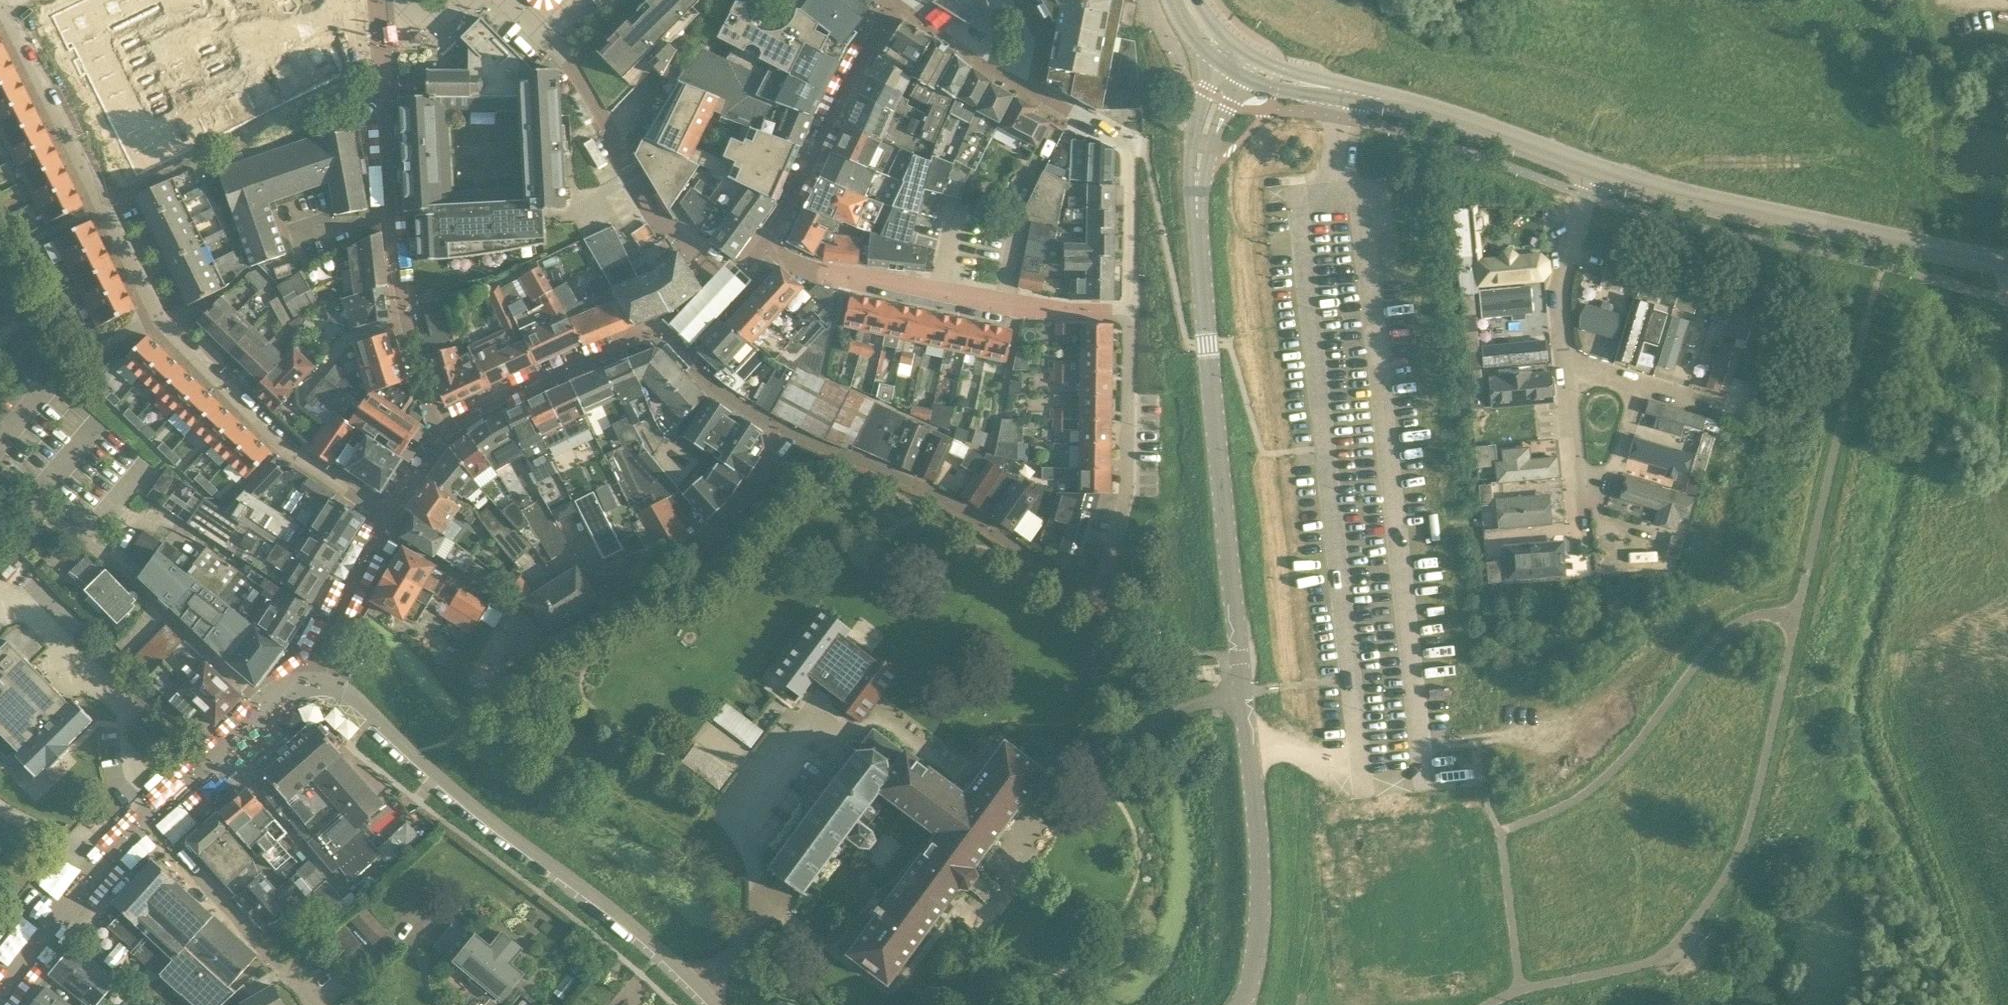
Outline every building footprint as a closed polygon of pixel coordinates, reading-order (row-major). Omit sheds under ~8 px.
[(50,16),(60,36),(68,52),(85,85),(131,180),(167,162),(298,97),(346,74),(310,0),(82,0),(50,16)] [(670,44),(713,0),(648,0),(596,52),(629,85),(649,65),(670,44)] [(789,76),(805,45),(832,59),(839,62),(846,47),(857,33),(856,33),(855,33),(852,31),(860,20),(859,19),(867,10),(854,0),(799,0),(786,3),(787,9),(785,15),(782,19),(777,23),(771,24),(765,23),(760,21),(756,16),(754,11),(754,5),(754,4),(735,2),(717,38),(734,47),(734,48),(751,60),(752,58),(770,66),(770,67),(789,76)] [(932,15),(978,13),(977,0),(932,0),(932,15)] [(1119,26),(1123,2),(1137,5),(1136,0),(1039,0),(1056,29),(1045,85),(1096,112),(1141,110),(1134,42),(1116,38),(1119,26)] [(1123,2),(1119,26),(1132,28),(1137,5),(1123,2)] [(565,209),(558,70),(534,71),(480,19),(460,39),(470,48),(468,72),(425,70),(426,96),(399,98),(405,212),(416,211),(420,211),(420,215),(416,216),(419,261),(448,259),(455,259),(471,257),(478,256),(485,255),(501,253),(508,252),(519,249),(535,246),(546,244),(544,210),(565,209)] [(904,22),(889,42),(906,54),(900,64),(909,71),(913,73),(921,57),(931,40),(904,22)] [(8,54),(0,37),(0,58),(8,54)] [(906,76),(910,78),(914,80),(906,95),(926,105),(926,104),(929,105),(935,90),(936,87),(953,56),(931,40),(921,57),(913,73),(909,71),(906,76)] [(906,76),(909,71),(900,64),(906,54),(889,42),(879,58),(902,73),(906,76)] [(676,50),(670,44),(649,65),(656,71),(661,76),(677,50),(676,50)] [(791,77),(823,94),(839,62),(832,59),(805,45),(789,76),(791,77)] [(765,78),(727,59),(727,60),(698,47),(677,80),(702,90),(727,100),(721,114),(720,116),(746,126),(799,146),(812,117),(775,103),(756,96),(765,78)] [(812,117),(823,94),(791,77),(789,76),(770,67),(770,66),(752,58),(751,60),(734,48),(727,59),(765,78),(756,96),(775,103),(812,117)] [(0,58),(0,85),(19,75),(8,54),(0,58)] [(956,99),(971,70),(971,69),(953,56),(936,87),(935,90),(929,105),(920,124),(915,136),(935,144),(949,111),(955,100),(956,99)] [(892,93),(900,97),(910,78),(906,76),(902,73),(879,58),(868,78),(893,90),(892,93)] [(976,110),(990,83),(971,70),(956,99),(955,100),(949,111),(935,144),(934,147),(930,162),(932,163),(933,159),(950,166),(961,139),(969,122),(975,113),(976,110)] [(0,85),(0,111),(30,97),(19,75),(0,85)] [(859,95),(893,113),(899,101),(907,105),(909,101),(900,97),(892,93),(893,90),(868,78),(859,95)] [(666,100),(708,117),(712,109),(721,114),(727,100),(702,90),(677,80),(666,100)] [(999,125),(1013,97),(1012,97),(990,83),(976,110),(975,113),(969,122),(961,139),(950,166),(954,168),(956,163),(974,173),(997,128),(999,125)] [(893,113),(859,95),(845,126),(879,141),(910,153),(900,181),(892,206),(905,210),(936,219),(942,195),(939,194),(925,190),(923,189),(928,167),(930,162),(934,147),(935,144),(915,136),(920,124),(893,113)] [(0,111),(0,130),(3,136),(40,118),(30,97),(0,111)] [(1035,112),(1013,97),(999,125),(997,128),(1020,140),(1017,147),(1034,155),(1049,124),(1033,116),(1035,112)] [(698,138),(708,117),(666,100),(655,118),(698,138)] [(40,118),(3,136),(14,158),(51,140),(40,118)] [(698,138),(655,118),(643,138),(666,148),(666,149),(698,164),(704,151),(694,146),(698,138)] [(776,201),(791,167),(793,162),(799,146),(746,126),(743,134),(739,133),(736,141),(731,138),(723,157),(724,158),(717,173),(725,176),(735,181),(746,187),(747,187),(776,201)] [(900,181),(910,153),(879,141),(845,126),(832,154),(866,167),(900,181)] [(259,156),(274,200),(329,182),(335,216),(366,210),(352,133),(349,130),(318,136),(259,156)] [(698,164),(666,149),(665,148),(665,149),(643,138),(634,155),(668,211),(699,165),(698,164)] [(1088,185),(1111,186),(1112,148),(1088,139),(1087,170),(1086,185),(1088,185)] [(51,140),(14,158),(25,179),(62,161),(51,140)] [(892,206),(900,181),(866,167),(832,154),(820,178),(848,190),(869,200),(870,199),(892,206)] [(277,210),(274,200),(259,156),(218,170),(237,224),(251,266),(284,254),(270,212),(277,210)] [(942,195),(947,196),(960,199),(974,173),(956,163),(954,168),(950,166),(933,159),(932,163),(930,162),(928,167),(923,189),(925,190),(939,194),(942,195)] [(62,161),(25,179),(36,201),(73,183),(62,161)] [(1043,173),(1021,214),(1057,223),(1065,183),(1043,173)] [(174,176),(168,179),(136,195),(190,304),(228,286),(248,265),(244,256),(238,259),(235,251),(215,261),(209,247),(228,237),(224,230),(205,239),(198,224),(217,215),(213,206),(193,216),(187,202),(206,193),(202,184),(183,194),(174,176)] [(776,201),(747,187),(746,187),(744,190),(725,176),(708,199),(727,214),(753,232),(776,201)] [(905,210),(892,206),(870,199),(869,200),(848,190),(820,178),(804,209),(819,215),(840,224),(841,222),(856,228),(897,244),(898,242),(905,210)] [(73,183),(36,201),(47,223),(84,205),(73,183)] [(1114,186),(1111,186),(1088,185),(1087,198),(1065,198),(1065,210),(1087,210),(1114,211),(1114,186)] [(733,260),(753,232),(727,214),(708,199),(691,187),(690,186),(678,202),(708,242),(733,260)] [(0,206),(0,209),(5,217),(12,212),(5,202),(0,206)] [(1456,256),(1470,256),(1476,255),(1471,206),(1451,207),(1452,213),(1456,256)] [(819,215),(804,209),(787,243),(813,255),(826,227),(814,221),(816,217),(817,218),(819,215)] [(1087,234),(1113,234),(1114,211),(1087,210),(1065,210),(1062,224),(1087,224),(1087,234)] [(12,212),(5,217),(11,227),(18,222),(12,212)] [(1497,230),(1497,212),(1487,212),(1487,230),(1497,230)] [(826,227),(813,255),(823,260),(858,264),(889,267),(890,264),(904,266),(903,269),(925,272),(927,248),(898,242),(897,244),(856,228),(841,222),(840,224),(819,215),(817,218),(816,217),(814,221),(826,227)] [(92,219),(54,237),(66,260),(103,241),(92,219)] [(1031,222),(1027,240),(1053,245),(1057,228),(1031,222)] [(341,271),(341,274),(361,268),(383,261),(378,224),(364,233),(366,239),(361,240),(346,250),(347,257),(336,259),(337,272),(341,271)] [(584,239),(595,258),(613,290),(610,291),(617,300),(634,325),(668,311),(660,298),(663,296),(658,287),(645,295),(637,279),(638,278),(613,226),(584,239)] [(1113,258),(1113,234),(1087,234),(1086,245),(1063,245),(1063,257),(1078,257),(1113,258)] [(1027,240),(1024,256),(1041,259),(1050,261),(1053,245),(1027,240)] [(103,241),(66,260),(76,281),(113,263),(103,241)] [(1479,285),(1543,280),(1551,271),(1550,257),(1541,251),(1519,252),(1513,245),(1503,246),(1497,254),(1476,256),(1479,285)] [(660,298),(668,311),(702,289),(677,253),(652,272),(638,278),(637,279),(645,295),(658,287),(663,296),(660,298)] [(1020,272),(1044,277),(1044,276),(1038,274),(1041,259),(1024,256),(1020,272)] [(1456,256),(1458,278),(1472,276),(1470,256),(1456,256)] [(1086,271),(1086,280),(1113,281),(1113,258),(1078,257),(1063,257),(1064,270),(1086,271)] [(41,259),(34,263),(40,273),(47,268),(41,259)] [(386,284),(383,261),(361,268),(341,274),(344,292),(346,298),(355,295),(382,286),(386,284)] [(113,263),(76,281),(87,303),(124,284),(113,263)] [(291,274),(290,271),(288,264),(274,268),(277,279),(291,274)] [(770,323),(795,346),(799,342),(829,309),(834,290),(815,285),(808,292),(804,288),(780,266),(747,302),(770,323)] [(534,365),(582,343),(561,306),(551,288),(539,267),(519,278),(537,309),(528,313),(520,296),(511,279),(498,286),(506,302),(522,336),(534,365)] [(47,268),(40,273),(46,283),(53,278),(47,268)] [(253,285),(261,276),(256,270),(252,271),(249,280),(253,285)] [(276,286),(285,303),(299,295),(304,293),(311,290),(300,272),(276,286)] [(1041,292),(1044,277),(1020,272),(1017,287),(1041,292)] [(1600,286),(1620,292),(1624,281),(1604,274),(1600,286)] [(261,276),(253,285),(260,291),(268,282),(261,276)] [(1472,276),(1458,278),(1460,289),(1461,295),(1474,294),(1472,276)] [(1113,281),(1086,280),(1070,280),(1069,300),(1112,301),(1113,281)] [(585,347),(609,336),(596,308),(582,314),(575,299),(565,282),(551,288),(561,306),(582,343),(585,347)] [(124,284),(87,303),(98,325),(135,306),(124,284)] [(1637,297),(1657,303),(1661,292),(1640,285),(1637,297)] [(355,295),(346,298),(342,300),(331,304),(324,306),(329,321),(331,320),(351,328),(386,316),(382,286),(355,295)] [(473,360),(485,386),(534,365),(522,336),(506,302),(498,286),(486,291),(504,332),(483,341),(487,350),(472,357),(473,360)] [(1534,313),(1532,286),(1481,290),(1483,317),(1512,315),(1512,322),(1526,320),(1525,314),(1534,313)] [(294,320),(301,316),(319,306),(311,290),(304,293),(299,295),(285,303),(294,320)] [(1461,295),(1463,317),(1476,315),(1474,294),(1461,295)] [(864,331),(871,299),(850,295),(843,326),(857,329),(855,340),(851,339),(847,352),(859,355),(865,331),(864,331)] [(198,320),(214,336),(238,312),(221,296),(198,320)] [(1674,309),(1694,314),(1698,302),(1677,296),(1674,308),(1674,309)] [(282,310),(284,309),(278,297),(269,302),(276,314),(282,310)] [(66,299),(59,304),(66,314),(73,309),(66,299)] [(871,333),(884,335),(891,304),(871,299),(864,331),(865,331),(859,355),(871,358),(874,345),(869,343),(871,333)] [(1618,364),(1637,370),(1646,338),(1660,342),(1662,335),(1649,331),(1657,304),(1638,299),(1618,364)] [(634,325),(617,300),(596,308),(609,336),(634,325)] [(1619,338),(1626,314),(1610,309),(1612,303),(1602,300),(1601,306),(1587,302),(1580,326),(1619,338)] [(770,323),(747,302),(726,325),(747,341),(778,363),(796,372),(798,368),(819,378),(825,352),(805,345),(799,342),(795,346),(770,323)] [(891,304),(884,335),(882,344),(895,347),(892,361),(899,363),(911,308),(891,304)] [(911,308),(899,363),(912,366),(914,353),(909,352),(911,341),(925,344),(931,313),(911,308)] [(1710,319),(1731,325),(1734,313),(1714,308),(1710,319)] [(73,309),(66,314),(72,324),(79,319),(73,309)] [(288,323),(291,322),(284,309),(282,310),(276,314),(283,326),(288,323)] [(230,351),(253,327),(238,312),(214,336),(230,351)] [(931,313),(925,344),(944,349),(945,349),(952,317),(931,313)] [(294,320),(291,322),(288,323),(300,334),(305,318),(301,316),(294,320)] [(1662,350),(1678,354),(1687,321),(1672,316),(1662,350)] [(965,353),(972,322),(952,317),(945,349),(942,362),(950,364),(953,351),(965,353)] [(747,341),(726,325),(719,321),(693,348),(708,361),(717,369),(719,372),(715,376),(725,385),(737,392),(747,382),(734,371),(746,359),(738,352),(747,341)] [(972,322),(965,353),(975,356),(973,367),(983,370),(985,358),(992,326),(972,322)] [(1054,323),(1054,335),(1066,335),(1066,323),(1054,323)] [(1080,323),(1079,349),(1112,349),(1112,324),(1080,323)] [(805,345),(825,352),(830,326),(824,324),(805,345)] [(992,326),(985,358),(1006,362),(1013,331),(992,326)] [(230,351),(245,366),(269,342),(253,327),(230,351)] [(378,362),(397,356),(390,332),(354,343),(358,356),(345,360),(346,373),(378,362)] [(1477,332),(1464,333),(1466,354),(1479,353),(1477,332)] [(148,336),(124,362),(142,379),(166,353),(148,336)] [(1549,360),(1547,337),(1485,343),(1487,366),(1549,360)] [(1722,337),(1707,386),(1719,389),(1733,341),(1722,337)] [(269,342),(245,366),(261,381),(284,357),(269,342)] [(284,357),(261,381),(253,390),(274,411),(294,390),(293,388),(314,366),(294,347),(284,357)] [(485,386),(473,360),(454,369),(452,362),(458,359),(454,347),(426,355),(436,387),(446,408),(487,389),(485,386)] [(1013,370),(1028,370),(1028,347),(1018,347),(1013,370)] [(644,376),(685,418),(706,399),(662,352),(660,350),(658,349),(655,349),(627,359),(636,380),(644,376)] [(1112,349),(1079,349),(1079,372),(1111,373),(1112,349)] [(166,353),(142,379),(159,396),(184,370),(166,353)] [(409,396),(397,356),(378,362),(346,373),(339,382),(328,374),(324,379),(326,380),(345,393),(360,403),(369,393),(400,412),(408,400),(409,396)] [(651,457),(678,489),(706,465),(664,438),(655,423),(643,395),(636,380),(627,359),(602,369),(617,398),(621,405),(634,424),(641,440),(641,445),(651,457)] [(1055,361),(1054,372),(1065,372),(1065,362),(1055,361)] [(796,372),(778,363),(766,386),(756,405),(771,413),(784,388),(787,389),(796,372)] [(335,365),(328,374),(339,382),(346,373),(335,365)] [(1564,399),(1562,366),(1491,372),(1494,405),(1564,399)] [(784,388),(771,413),(800,427),(815,436),(850,452),(853,447),(890,463),(907,421),(907,419),(875,403),(819,378),(798,368),(796,372),(787,389),(784,388)] [(562,427),(566,437),(590,426),(593,431),(610,465),(618,480),(635,513),(649,505),(653,503),(665,497),(678,489),(651,457),(641,445),(641,440),(634,424),(621,405),(617,398),(602,369),(591,373),(545,392),(559,422),(562,427)] [(184,370),(159,396),(177,412),(201,386),(184,370)] [(1482,391),(1481,370),(1468,372),(1470,392),(1482,391)] [(1079,372),(1065,372),(1054,372),(1054,382),(1079,383),(1079,397),(1111,397),(1111,373),(1079,372)] [(664,438),(685,418),(644,376),(636,380),(643,395),(655,423),(664,438)] [(418,424),(400,412),(369,393),(360,403),(345,393),(326,380),(321,388),(332,395),(323,407),(332,414),(325,424),(349,440),(355,431),(366,439),(367,437),(398,457),(419,427),(418,424)] [(891,403),(895,387),(884,384),(880,383),(877,397),(891,404),(891,403)] [(201,386),(177,412),(194,429),(219,403),(201,386)] [(113,391),(108,397),(116,406),(122,400),(113,391)] [(545,392),(525,402),(537,427),(541,438),(546,448),(552,460),(572,505),(593,493),(603,515),(613,533),(630,524),(627,517),(635,513),(618,480),(610,465),(593,431),(590,426),(566,437),(562,427),(559,422),(545,392)] [(761,458),(759,456),(765,448),(762,434),(763,431),(709,397),(683,437),(719,461),(706,481),(702,476),(683,493),(708,520),(727,503),(725,501),(731,496),(732,496),(745,477),(747,479),(761,458)] [(1053,420),(1111,420),(1111,397),(1079,397),(1079,409),(1053,408),(1053,410),(1051,410),(1051,420),(1053,420)] [(525,402),(504,412),(524,455),(531,472),(552,460),(546,448),(541,438),(537,427),(525,402)] [(219,403),(194,429),(211,445),(236,419),(219,403)] [(1648,403),(1643,417),(1657,421),(1653,432),(1680,440),(1683,429),(1701,434),(1706,420),(1648,403)] [(933,404),(934,421),(948,420),(948,404),(933,404)] [(131,408),(125,414),(134,422),(139,416),(131,408)] [(506,490),(520,511),(532,504),(508,463),(524,455),(504,412),(491,419),(484,422),(468,435),(476,446),(506,490)] [(139,416),(134,422),(142,430),(148,424),(139,416)] [(236,419),(211,445),(229,462),(253,436),(236,419)] [(1011,442),(1012,419),(1002,419),(997,442),(1008,442),(1011,442)] [(1079,445),(1111,445),(1111,420),(1053,420),(1052,429),(1079,430),(1079,445)] [(907,421),(890,463),(905,469),(914,473),(930,434),(932,431),(907,421)] [(349,440),(325,424),(307,450),(331,467),(335,461),(346,469),(380,492),(389,479),(390,480),(395,472),(394,471),(402,459),(398,457),(367,437),(366,439),(355,431),(349,440)] [(930,434),(914,473),(934,482),(951,442),(930,434)] [(468,435),(449,449),(474,477),(487,493),(515,527),(518,531),(529,542),(537,537),(528,524),(520,511),(506,490),(476,446),(468,435)] [(1635,435),(1629,454),(1668,467),(1667,472),(1675,474),(1676,469),(1687,472),(1693,453),(1635,435)] [(1696,455),(1708,459),(1714,438),(1702,435),(1696,455)] [(253,436),(229,462),(246,478),(271,453),(253,436)] [(166,441),(160,447),(168,455),(174,449),(166,441)] [(1011,442),(1008,442),(997,442),(995,455),(1017,459),(1017,443),(1011,442)] [(1496,458),(1498,481),(1558,476),(1556,453),(1531,455),(1530,444),(1501,446),(1502,458),(1496,458)] [(1079,445),(1079,469),(1110,469),(1111,445),(1079,445)] [(1488,446),(1475,447),(1477,468),(1490,467),(1488,446)] [(174,449),(168,455),(177,463),(183,457),(174,449)] [(451,498),(456,494),(461,497),(462,496),(473,505),(487,493),(474,477),(449,449),(428,477),(451,498)] [(986,495),(1003,470),(972,449),(961,466),(975,475),(961,496),(977,508),(986,495)] [(1690,476),(1702,479),(1708,459),(1696,455),(1690,476)] [(272,461),(245,490),(258,499),(283,472),(272,461)] [(309,531),(341,552),(364,518),(336,500),(338,497),(296,469),(287,482),(325,507),(310,530),(309,531)] [(1079,481),(1079,491),(1079,493),(1097,493),(1110,493),(1110,469),(1079,469),(1041,469),(1041,480),(1079,481)] [(1015,479),(1003,470),(986,495),(999,504),(1015,479)] [(202,473),(196,479),(205,487),(210,481),(202,473)] [(1687,518),(1694,495),(1629,476),(1622,499),(1687,518)] [(406,508),(413,513),(439,532),(455,509),(464,516),(463,518),(466,521),(473,511),(470,508),(473,505),(462,496),(461,497),(456,494),(451,498),(428,477),(406,508)] [(1032,490),(1015,479),(999,504),(990,517),(1011,532),(1023,515),(1032,513),(1049,526),(1050,524),(1058,493),(1059,490),(1037,484),(1032,490)] [(210,481),(205,487),(213,495),(219,489),(210,481)] [(1479,486),(1481,507),(1494,506),(1491,485),(1479,486)] [(665,498),(653,504),(653,503),(649,505),(649,507),(628,518),(650,558),(659,556),(688,540),(687,537),(705,520),(678,489),(665,497),(665,498)] [(265,535),(297,556),(297,557),(311,566),(315,559),(331,569),(341,552),(309,531),(310,530),(280,511),(280,512),(245,490),(225,510),(265,535)] [(1553,522),(1551,491),(1494,495),(1497,526),(1553,522)] [(623,551),(613,533),(603,515),(593,493),(572,505),(603,562),(623,551)] [(1097,493),(1079,493),(1058,493),(1050,524),(1067,529),(1060,550),(1081,557),(1086,539),(1092,541),(1096,528),(1090,526),(1095,508),(1092,507),(1097,493)] [(310,601),(331,569),(315,559),(311,566),(297,557),(297,556),(265,535),(225,510),(205,497),(187,523),(281,583),(310,601)] [(542,498),(532,504),(520,511),(528,524),(537,537),(551,560),(571,548),(542,498)] [(533,547),(529,542),(518,531),(515,527),(511,530),(490,505),(476,516),(497,543),(514,563),(533,547)] [(439,532),(413,513),(399,536),(433,556),(435,553),(465,571),(475,558),(439,532)] [(613,533),(623,551),(627,558),(644,549),(630,524),(613,533)] [(145,529),(126,555),(143,567),(162,542),(145,529)] [(1666,556),(1678,560),(1684,540),(1672,536),(1666,556)] [(1567,574),(1565,539),(1504,541),(1506,577),(1567,574)] [(15,552),(6,544),(0,551),(0,569),(15,552)] [(260,630),(283,647),(285,648),(301,622),(258,592),(261,588),(259,586),(206,546),(185,572),(234,609),(260,630)] [(390,567),(421,586),(426,577),(440,585),(447,574),(402,547),(390,567)] [(255,684),(283,647),(260,630),(240,614),(234,609),(185,572),(157,550),(139,576),(236,669),(255,684)] [(131,592),(130,593),(107,569),(103,573),(87,556),(69,573),(90,595),(86,600),(102,617),(107,612),(118,624),(137,606),(134,603),(137,600),(138,599),(138,598),(139,597),(138,596),(138,595),(138,594),(137,593),(136,592),(135,592),(133,592),(132,592),(131,592)] [(1499,561),(1487,563),(1489,584),(1501,583),(1499,561)] [(636,581),(615,571),(604,566),(583,565),(600,590),(602,588),(608,596),(636,581)] [(421,586),(390,567),(389,567),(377,586),(379,588),(372,599),(373,600),(402,618),(403,617),(416,625),(434,595),(420,587),(421,586)] [(521,601),(526,606),(551,631),(598,602),(576,567),(534,593),(521,601)] [(521,601),(534,593),(520,576),(505,596),(519,604),(526,606),(521,601)] [(258,592),(301,622),(311,608),(265,578),(259,586),(261,588),(258,592)] [(489,604),(461,587),(451,605),(478,621),(489,604)] [(871,653),(869,656),(844,637),(849,629),(823,609),(772,676),(799,696),(813,677),(838,697),(834,703),(860,722),(898,673),(871,653)] [(165,626),(156,634),(173,651),(182,642),(165,626)] [(164,660),(173,651),(156,634),(147,643),(164,660)] [(19,753),(15,756),(36,777),(47,766),(50,769),(71,748),(68,745),(85,729),(93,720),(73,699),(69,703),(66,700),(31,664),(30,663),(8,641),(0,650),(0,734),(19,753)] [(147,643),(139,652),(156,669),(163,662),(164,660),(147,643)] [(147,678),(156,669),(139,652),(130,661),(147,678)] [(163,662),(156,669),(147,678),(188,722),(199,711),(214,727),(242,699),(206,664),(179,692),(166,679),(173,672),(163,662)] [(381,807),(344,763),(337,756),(339,754),(321,733),(325,730),(319,723),(317,720),(313,724),(311,722),(304,727),(301,723),(280,741),(284,745),(257,769),(262,774),(263,776),(269,782),(262,788),(270,797),(270,798),(307,842),(333,873),(345,863),(333,849),(358,827),(381,807)] [(881,790),(907,755),(873,729),(857,751),(851,747),(828,777),(830,779),(820,792),(814,788),(801,805),(806,810),(774,852),(778,855),(768,868),(803,893),(813,880),(817,883),(850,839),(859,846),(870,847),(876,839),(872,830),(867,827),(890,796),(881,790)] [(881,790),(890,796),(939,833),(850,953),(887,980),(958,885),(966,887),(975,875),(971,866),(1042,772),(1005,744),(964,798),(907,755),(881,790)] [(285,834),(260,805),(246,790),(234,801),(261,832),(264,829),(272,838),(270,841),(273,844),(276,842),(285,834)] [(234,801),(219,815),(231,829),(249,849),(256,842),(264,851),(259,855),(274,871),(289,858),(276,842),(273,844),(270,841),(272,838),(264,829),(261,832),(234,801)] [(231,829),(219,815),(187,843),(225,887),(253,862),(227,832),(231,829)] [(358,827),(333,849),(345,863),(356,876),(381,854),(358,827)] [(231,995),(226,991),(254,958),(152,861),(113,905),(124,916),(112,929),(136,952),(134,954),(158,977),(178,996),(181,993),(194,1004),(220,1004),(231,995)] [(259,876),(234,898),(260,927),(285,905),(282,901),(289,895),(304,911),(317,899),(295,874),(274,893),(259,876)] [(368,939),(382,926),(365,906),(350,919),(368,939)] [(501,1001),(523,975),(509,963),(521,949),(501,933),(489,947),(455,919),(433,947),(453,963),(454,963),(501,1001)] [(118,981),(73,946),(49,975),(87,1004),(108,1004),(102,1000),(118,981)] [(220,1004),(283,1004),(272,987),(252,998),(244,984),(231,995),(220,1004)] [(41,986),(35,993),(38,996),(33,1003),(29,1001),(26,1004),(69,1004),(45,987),(44,989),(41,986)]
